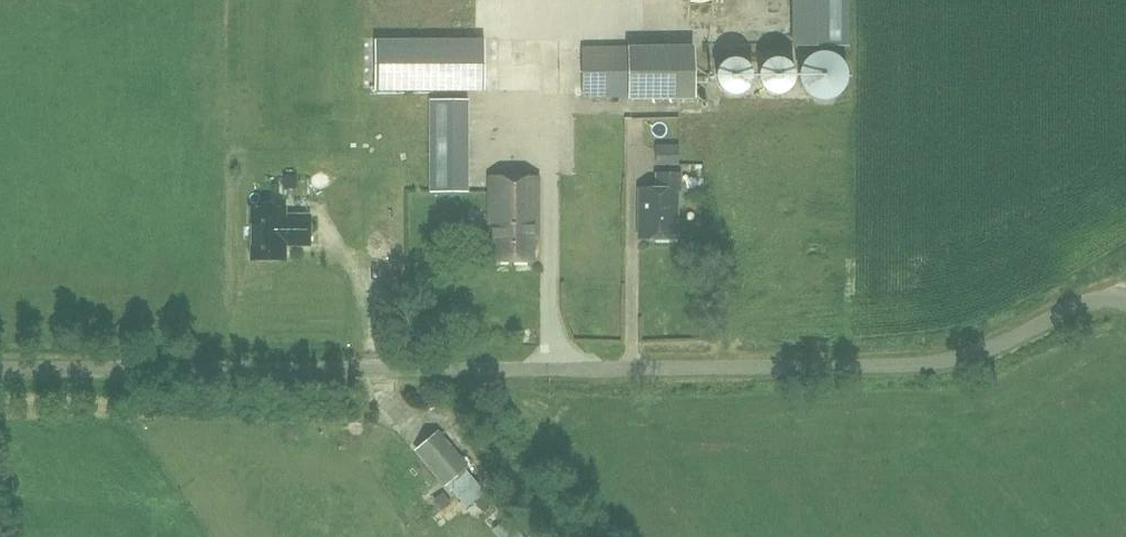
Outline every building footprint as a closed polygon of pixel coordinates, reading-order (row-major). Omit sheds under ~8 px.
[(793,30),(847,29),(847,0),(793,0),(793,30)] [(484,39),(375,40),(376,93),(484,92),(484,39)] [(582,98),(632,97),(631,45),(582,45),(582,98)] [(810,56),(807,58),(805,60),(803,63),(801,66),(800,69),(800,72),(799,75),(799,78),(800,82),(801,85),(802,88),(804,90),(806,93),(808,95),(811,97),(814,98),(817,99),(820,100),(823,100),(826,100),(830,99),(833,98),(836,97),(838,95),(841,93),(843,91),(844,88),(846,85),(847,82),(847,79),(848,75),(847,72),(846,69),(845,66),(844,63),(842,61),(840,58),(837,56),(834,55),(831,53),(828,52),(825,52),(822,52),(819,52),(815,53),(813,55),(810,56)] [(724,62),(722,64),(720,66),(719,69),(718,71),(718,74),(718,77),(718,80),(719,83),(720,85),(722,87),(724,89),(727,91),(729,92),(732,93),(735,93),(738,93),(741,92),(743,91),(746,89),(748,87),(750,85),(751,83),(752,80),(753,77),(753,74),(752,71),(751,68),(750,66),(748,64),(746,62),(743,60),(741,59),(738,58),(735,58),(732,58),(729,59),(727,60),(724,62)] [(769,60),(767,61),(764,64),(763,66),(762,68),(760,72),(760,74),(760,77),(760,79),(761,81),(762,85),(764,87),(765,89),(767,90),(769,92),(770,93),(773,93),(775,94),(777,94),(779,94),(781,94),(785,92),(787,91),(789,89),(790,88),(792,85),(794,81),(794,79),(795,76),(794,73),(794,71),(792,67),(791,65),(789,63),(786,60),(783,59),(781,58),(777,58),(774,58),(772,59),(769,60)] [(679,166),(679,145),(656,144),(656,166),(679,166)] [(463,167),(427,167),(427,260),(463,260),(463,167)] [(681,191),(681,175),(656,175),(656,189),(640,189),(639,239),(677,239),(677,191),(681,191)] [(537,238),(538,178),(490,177),(489,224),(494,224),(493,261),(532,261),(532,238),(537,238)] [(252,209),(252,259),(285,259),(285,241),(292,241),(292,244),(310,244),(310,216),(285,216),(285,209),(252,209)] [(423,343),(424,332),(408,331),(407,342),(423,343)] [(444,485),(462,471),(434,435),(415,449),(444,485)]
